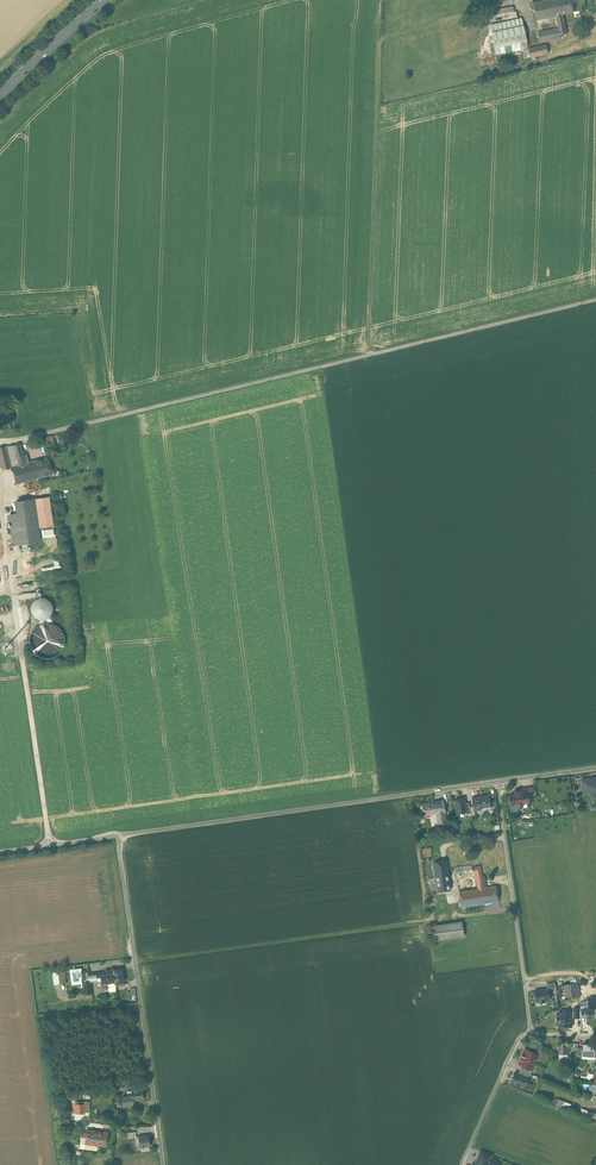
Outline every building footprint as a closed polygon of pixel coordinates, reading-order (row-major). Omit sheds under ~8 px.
[(533,3),(536,20),(554,17),(555,16),(551,0),(549,0),(533,3)] [(561,0),(551,0),(555,16),(563,15),(564,14),(561,0)] [(564,14),(574,12),(571,0),(561,0),(564,14)] [(512,7),(495,10),(496,15),(499,14),(513,11),(512,7)] [(556,29),(538,33),(540,42),(561,37),(561,35),(567,33),(563,15),(555,16),(554,17),(556,29)] [(514,16),(500,19),(501,23),(503,30),(516,27),(514,16)] [(501,23),(490,25),(492,33),(503,30),(501,23)] [(503,30),(492,33),(496,54),(528,48),(523,26),(516,27),(503,30)] [(547,44),(528,49),(530,58),(552,53),(550,44),(547,44)] [(67,433),(59,438),(61,443),(70,438),(67,433)] [(20,444),(13,446),(18,465),(28,463),(26,454),(23,455),(20,444)] [(0,447),(0,458),(3,469),(12,467),(7,447),(7,446),(0,447)] [(12,467),(18,465),(13,446),(7,447),(12,467)] [(48,458),(33,461),(38,478),(52,474),(48,458)] [(18,465),(12,467),(17,483),(38,478),(33,461),(28,463),(18,465)] [(49,497),(33,500),(37,528),(53,526),(49,497)] [(33,500),(15,502),(17,514),(10,515),(14,545),(39,541),(37,528),(33,500)] [(33,615),(35,618),(38,620),(41,621),(44,621),(48,620),(50,618),(52,615),(53,611),(53,608),(52,605),(50,602),(47,600),(44,599),(40,599),(37,600),(34,603),(32,605),(31,609),(31,612),(33,615)] [(32,650),(36,655),(40,658),(45,659),(51,659),(56,657),(60,654),(63,649),(65,644),(65,638),(63,633),(59,629),(55,626),(50,624),(44,625),(39,626),(35,630),(32,634),(30,640),(30,645),(32,650)] [(15,650),(14,635),(4,635),(4,650),(15,650)] [(582,780),(584,794),(589,794),(591,795),(593,795),(594,793),(595,792),(595,778),(582,780)] [(527,789),(520,790),(520,794),(521,795),(521,798),(528,797),(527,789)] [(519,791),(515,792),(516,794),(511,795),(512,805),(517,804),(517,807),(522,806),(522,804),(529,802),(528,798),(528,797),(521,798),(521,795),(520,794),(520,790),(519,790),(519,791)] [(489,796),(472,798),(473,806),(474,810),(490,808),(489,796)] [(466,798),(455,799),(456,813),(466,813),(466,798)] [(444,802),(422,804),(423,815),(436,813),(445,812),(444,802)] [(445,812),(436,813),(438,824),(446,823),(445,812)] [(447,861),(432,863),(436,892),(450,890),(449,880),(447,861)] [(472,865),(454,868),(455,874),(473,871),(472,865)] [(480,866),(473,867),(474,872),(475,872),(478,889),(483,888),(486,887),(485,881),(483,881),(480,866)] [(486,887),(483,888),(485,904),(499,901),(496,886),(493,886),(492,886),(486,887)] [(478,889),(459,892),(461,907),(485,904),(483,888),(478,889)] [(461,922),(432,926),(434,941),(464,936),(461,922)] [(122,969),(109,971),(109,970),(109,969),(106,970),(105,970),(106,972),(96,973),(97,981),(102,982),(102,985),(101,987),(101,989),(103,990),(107,989),(108,988),(124,985),(122,969)] [(90,982),(83,983),(84,994),(91,993),(90,982)] [(557,992),(555,983),(548,984),(548,989),(549,993),(557,992)] [(564,985),(566,998),(580,996),(578,983),(564,985)] [(548,989),(534,991),(535,1001),(540,1001),(540,1002),(547,1001),(546,1000),(550,999),(549,993),(548,989)] [(566,998),(562,999),(562,1005),(581,1003),(580,996),(566,998)] [(590,998),(591,1009),(584,1009),(585,1015),(595,1013),(595,997),(590,998)] [(572,1043),(559,1043),(559,1053),(568,1054),(568,1048),(571,1048),(572,1043)] [(588,1044),(583,1043),(583,1048),(582,1056),(587,1056),(588,1054),(595,1054),(595,1045),(588,1045),(588,1044)] [(537,1055),(538,1055),(541,1050),(531,1046),(529,1050),(538,1054),(537,1055)] [(525,1049),(521,1056),(534,1062),(537,1055),(538,1054),(529,1050),(525,1049)] [(531,1069),(534,1062),(521,1056),(518,1063),(522,1065),(531,1069)] [(529,1078),(532,1069),(531,1069),(522,1065),(518,1074),(528,1077),(528,1078),(529,1078)] [(518,1074),(515,1072),(511,1082),(524,1087),(528,1078),(528,1077),(518,1074)] [(142,1088),(132,1090),(132,1095),(133,1100),(143,1099),(142,1088)] [(572,1104),(560,1100),(558,1105),(570,1109),(572,1104)] [(84,1104),(75,1104),(75,1113),(84,1113),(84,1104)] [(582,1108),(580,1114),(594,1119),(595,1113),(582,1108)] [(108,1132),(87,1130),(85,1144),(106,1146),(108,1132)] [(148,1135),(139,1137),(140,1148),(145,1147),(145,1146),(150,1146),(148,1135)] [(481,1151),(479,1155),(481,1156),(489,1159),(491,1155),(481,1151)] [(479,1161),(477,1160),(475,1164),(498,1164),(499,1162),(489,1159),(481,1156),(479,1161)]
